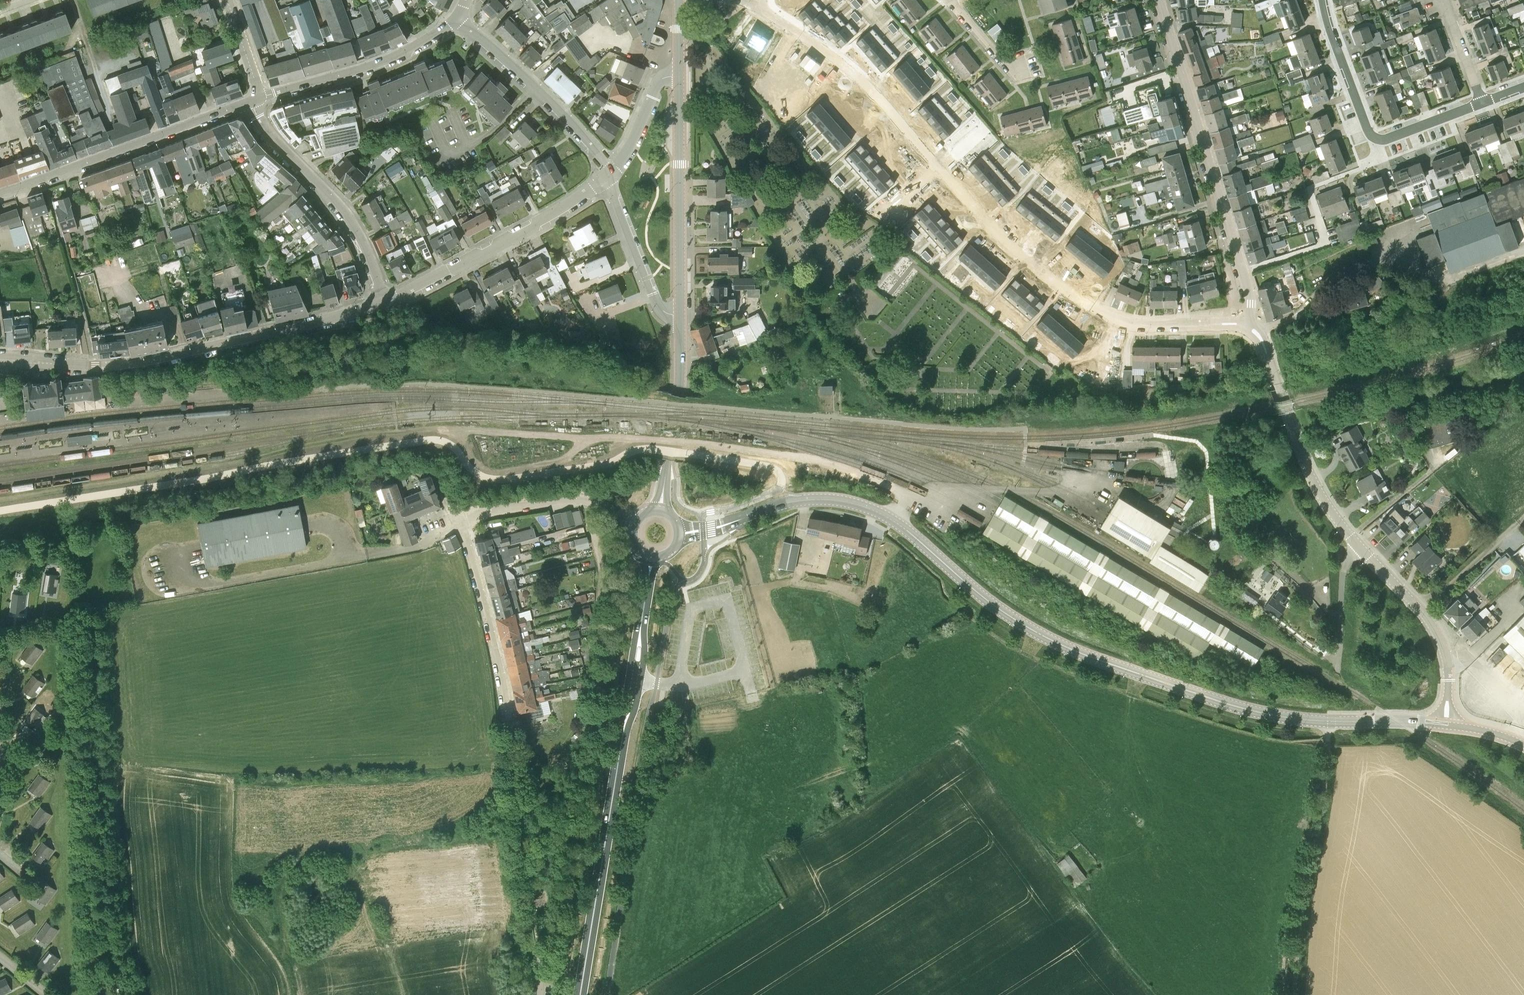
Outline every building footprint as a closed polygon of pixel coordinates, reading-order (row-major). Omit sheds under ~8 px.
[(131,0),(88,0),(93,14),(131,0)] [(267,8),(277,4),(276,0),(272,0),(264,3),(267,8)] [(295,4),(295,5),(290,6),(290,5),(280,9),(291,37),(304,74),(333,66),(319,28),(309,0),(307,0),(296,4),(295,4)] [(358,38),(355,39),(341,0),(320,0),(329,24),(327,25),(319,28),(333,66),(357,60),(357,59),(365,57),(358,38)] [(370,2),(383,29),(392,47),(407,39),(397,21),(389,25),(382,11),(391,6),(387,0),(369,0),(370,2)] [(399,12),(406,8),(403,3),(401,0),(393,0),(392,0),(399,12)] [(435,6),(446,10),(451,0),(429,0),(435,6)] [(503,6),(498,0),(482,0),(485,3),(481,6),(491,17),(494,14),(503,6)] [(552,27),(544,17),(532,0),(521,0),(523,2),(522,2),(524,5),(533,17),(529,20),(542,36),(552,27)] [(544,17),(558,8),(554,2),(549,5),(545,0),(532,0),(544,17)] [(628,29),(635,26),(621,0),(605,0),(598,4),(605,14),(611,23),(613,26),(617,34),(620,34),(628,29)] [(635,26),(640,35),(643,41),(648,42),(651,32),(652,32),(659,12),(661,2),(661,0),(621,0),(635,26)] [(815,0),(799,14),(808,24),(811,22),(810,22),(824,10),(823,10),(815,0)] [(918,1),(916,0),(896,0),(893,2),(902,14),(918,1)] [(1065,6),(1063,0),(1041,0),(1045,13),(1057,9),(1065,6)] [(1300,9),(1297,0),(1282,0),(1280,1),(1279,0),(1265,0),(1255,4),(1256,11),(1272,5),(1273,4),(1278,17),(1285,14),(1300,9)] [(1476,4),(1474,0),(1459,0),(1462,9),(1476,4)] [(218,22),(213,6),(210,7),(208,1),(185,9),(186,18),(199,13),(200,14),(201,15),(202,15),(204,19),(200,20),(203,28),(213,25),(213,24),(218,22)] [(242,5),(244,10),(253,7),(251,1),(242,5)] [(911,25),(926,13),(918,1),(902,14),(911,25)] [(1507,8),(1510,14),(1523,9),(1523,5),(1523,2),(1507,8)] [(267,8),(269,14),(280,10),(277,4),(267,8)] [(363,15),(377,52),(392,47),(383,29),(374,32),(373,30),(375,26),(366,4),(358,6),(362,16),(363,15)] [(574,36),(605,14),(598,4),(576,19),(566,26),(573,37),(574,36)] [(528,19),(529,20),(533,17),(524,5),(519,10),(527,20),(528,19)] [(557,8),(544,17),(552,27),(556,32),(566,26),(576,19),(566,5),(561,8),(560,6),(557,8)] [(1223,15),(1213,15),(1213,14),(1197,14),(1195,5),(1178,8),(1180,21),(1197,18),(1198,21),(1220,22),(1223,20),(1223,15)] [(499,18),(507,10),(503,6),(494,14),(499,18)] [(1113,27),(1115,26),(1138,19),(1134,6),(1108,14),(1113,27)] [(244,10),(245,15),(254,12),(253,7),(244,10)] [(824,10),(810,22),(811,22),(819,32),(822,29),(835,17),(826,7),(823,10),(824,10)] [(1421,21),(1420,18),(1419,18),(1418,15),(1420,15),(1417,7),(1391,16),(1394,24),(1400,22),(1402,28),(1421,21)] [(420,8),(416,11),(421,16),(425,13),(420,8)] [(1290,28),(1305,22),(1300,9),(1285,14),(1290,28)] [(269,14),(271,19),(282,15),(280,10),(269,14)] [(71,30),(65,12),(50,17),(49,15),(43,17),(44,20),(16,30),(15,27),(10,30),(11,32),(0,36),(0,56),(71,30)] [(247,20),(256,17),(254,12),(245,15),(247,20)] [(1231,26),(1242,27),(1243,13),(1232,12),(1231,26)] [(1360,12),(1354,14),(1357,22),(1363,20),(1360,12)] [(271,19),(273,25),(284,21),(282,15),(271,19)] [(363,15),(362,16),(351,20),(358,38),(365,57),(377,52),(363,15)] [(505,39),(517,28),(512,22),(514,20),(510,15),(495,29),(505,39)] [(835,17),(822,29),(830,39),(833,37),(833,36),(846,25),(846,24),(838,15),(835,17)] [(1476,27),(1473,28),(1478,41),(1492,35),(1490,28),(1494,27),(1489,15),(1476,20),(1478,26),(1476,27)] [(1090,16),(1083,18),(1087,33),(1095,31),(1090,16)] [(247,20),(249,25),(258,22),(256,17),(247,20)] [(929,41),(945,28),(936,17),(920,29),(929,41)] [(160,25),(158,19),(147,23),(149,29),(160,25)] [(1056,38),(1075,32),(1071,19),(1052,25),(1056,38)] [(1120,40),(1142,32),(1138,19),(1115,26),(1120,40)] [(273,25),(275,30),(286,26),(284,21),(273,25)] [(249,25),(251,31),(260,27),(258,22),(249,25)] [(846,25),(833,36),(833,37),(842,46),(858,32),(849,22),(846,24),(846,25)] [(162,31),(160,25),(149,29),(151,35),(162,31)] [(1368,25),(1352,31),(1357,44),(1362,42),(1365,48),(1380,43),(1381,42),(1383,42),(1379,30),(1371,33),(1368,25)] [(275,30),(277,36),(288,32),(286,26),(275,30)] [(640,35),(635,26),(628,29),(633,38),(640,35)] [(253,36),(262,33),(260,27),(251,31),(253,36)] [(505,39),(515,49),(527,38),(517,28),(505,39)] [(873,28),(857,42),(865,51),(882,38),(873,28)] [(938,52),(953,40),(945,28),(929,41),(938,52)] [(1198,30),(1193,32),(1191,28),(1178,32),(1185,52),(1188,51),(1198,47),(1207,44),(1212,44),(1215,44),(1214,37),(1213,37),(1212,33),(1205,36),(1206,39),(1201,40),(1198,30)] [(1424,47),(1440,41),(1435,28),(1419,35),(1424,47)] [(519,56),(530,66),(541,55),(535,50),(537,47),(532,43),(541,34),(536,29),(525,40),(530,45),(519,56)] [(756,61),(769,40),(752,29),(744,42),(740,40),(735,48),(756,61)] [(1395,32),(1391,30),(1387,32),(1389,39),(1396,36),(1395,32)] [(164,36),(162,31),(151,35),(153,41),(164,36)] [(1265,44),(1281,37),(1278,31),(1263,37),(1265,44)] [(1411,31),(1396,37),(1399,44),(1414,38),(1411,31)] [(277,36),(279,41),(282,40),(291,37),(288,32),(277,36)] [(1061,52),(1080,46),(1075,32),(1056,38),(1061,52)] [(253,36),(254,41),(263,38),(262,33),(253,36)] [(1299,53),(1314,47),(1309,33),(1294,39),(1299,53)] [(1492,35),(1478,41),(1483,54),(1485,54),(1488,52),(1491,58),(1509,51),(1507,46),(1504,46),(1502,40),(1495,42),(1492,35)] [(166,42),(164,36),(153,41),(154,46),(166,42)] [(567,48),(577,41),(574,36),(573,37),(564,43),(565,45),(567,48)] [(304,74),(291,37),(282,40),(286,50),(275,53),(278,62),(285,80),(304,74)] [(1265,44),(1267,52),(1284,46),(1281,37),(1265,44)] [(254,41),(256,46),(262,44),(265,43),(263,38),(254,41)] [(882,38),(865,51),(874,61),(890,47),(882,38)] [(564,43),(561,39),(551,47),(556,52),(565,45),(564,43)] [(571,52),(580,45),(577,41),(567,48),(571,52)] [(1429,61),(1445,54),(1440,41),(1424,47),(1429,61)] [(167,48),(166,42),(154,46),(156,52),(167,48)] [(205,71),(214,68),(212,63),(232,56),(228,43),(206,50),(210,63),(203,65),(205,71)] [(1096,43),(1090,45),(1091,51),(1098,50),(1096,43)] [(1366,69),(1382,64),(1389,62),(1384,48),(1383,49),(1380,43),(1365,49),(1367,54),(1362,56),(1366,69)] [(1204,64),(1203,61),(1209,59),(1216,56),(1212,46),(1212,44),(1207,44),(1198,47),(1188,51),(1194,67),(1204,64)] [(574,57),(584,50),(580,45),(571,52),(574,57)] [(783,45),(770,70),(781,76),(783,73),(794,80),(806,58),(783,45)] [(956,68),(971,56),(963,45),(947,57),(956,68)] [(1061,52),(1065,65),(1084,59),(1080,46),(1061,52)] [(890,47),(874,61),(882,71),(898,57),(890,47)] [(1138,48),(1133,49),(1133,52),(1137,64),(1139,71),(1153,67),(1151,60),(1147,47),(1142,49),(1139,50),(1138,48)] [(1304,66),(1319,61),(1314,47),(1299,53),(1289,56),(1294,69),(1304,66)] [(169,54),(167,48),(156,52),(158,58),(169,54)] [(74,50),(38,64),(41,73),(47,90),(50,98),(58,117),(60,120),(75,114),(78,114),(82,122),(84,126),(75,130),(77,134),(68,137),(70,142),(83,137),(88,152),(112,144),(107,131),(106,131),(98,113),(93,99),(85,79),(76,55),(74,50)] [(577,61),(587,54),(584,50),(574,57),(577,61)] [(1493,79),(1508,73),(1505,64),(1513,61),(1509,51),(1491,58),(1493,64),(1488,66),(1493,79)] [(1102,53),(1095,55),(1100,69),(1106,67),(1102,53)] [(160,64),(171,59),(169,54),(158,58),(160,64)] [(580,66),(590,58),(587,54),(577,61),(580,66)] [(590,69),(601,59),(597,54),(590,58),(580,66),(586,73),(589,70),(590,69)] [(1222,54),(1216,56),(1219,65),(1225,63),(1222,54)] [(267,56),(266,56),(260,58),(269,85),(285,80),(278,62),(273,64),(272,61),(269,62),(267,56)] [(556,91),(568,78),(557,67),(563,60),(559,56),(550,64),(554,69),(544,79),(556,91)] [(965,79),(980,67),(971,56),(956,68),(965,79)] [(1219,65),(1216,56),(1209,59),(1212,67),(1213,66),(1217,65),(1219,65)] [(192,58),(173,66),(164,70),(166,74),(167,73),(170,81),(194,71),(192,58)] [(463,80),(467,84),(463,88),(480,104),(478,106),(495,123),(512,105),(506,100),(508,97),(503,92),(507,87),(499,80),(497,82),(488,74),(486,76),(480,71),(476,75),(466,65),(457,69),(452,59),(445,62),(444,58),(426,65),(424,60),(413,64),(414,67),(379,81),(378,79),(367,83),(369,89),(363,91),(364,95),(357,98),(366,120),(388,111),(386,108),(428,92),(429,94),(461,81),(463,80)] [(173,66),(171,59),(160,64),(161,69),(164,68),(164,70),(173,66)] [(643,68),(628,62),(621,59),(615,73),(637,82),(643,68)] [(1211,67),(1212,67),(1209,59),(1203,61),(1204,64),(1194,67),(1196,74),(1194,75),(1197,85),(1215,78),(1211,67)] [(129,71),(118,75),(122,88),(123,88),(141,82),(159,127),(170,123),(169,122),(162,103),(159,96),(153,78),(147,65),(143,66),(141,60),(127,64),(129,71)] [(906,60),(894,71),(902,80),(914,69),(906,60)] [(1423,61),(1407,67),(1410,74),(1425,68),(1423,61)] [(1399,70),(1400,71),(1387,76),(1382,64),(1366,69),(1371,83),(1385,78),(1387,83),(1397,79),(1409,75),(1407,68),(1399,70)] [(1438,85),(1454,79),(1449,66),(1430,73),(1433,79),(1436,78),(1438,85)] [(1288,79),(1302,73),(1300,67),(1286,73),(1288,79)] [(214,68),(205,71),(208,80),(210,88),(220,85),(217,77),(214,68)] [(1425,68),(1410,74),(1412,81),(1428,75),(1425,68)] [(914,69),(902,80),(910,89),(922,79),(914,69)] [(983,95),(998,83),(989,72),(974,84),(983,95)] [(1309,93),(1328,85),(1324,72),(1307,78),(1312,91),(1309,92),(1309,93)] [(167,73),(166,74),(160,76),(158,76),(165,93),(159,96),(162,103),(169,122),(180,118),(172,99),(173,99),(171,91),(174,90),(170,81),(167,73)] [(1288,79),(1290,85),(1305,80),(1302,73),(1288,79)] [(131,137),(115,91),(122,88),(118,75),(110,78),(105,80),(120,121),(114,123),(115,127),(107,131),(112,144),(113,143),(113,144),(131,137)] [(1075,79),(1080,98),(1093,95),(1088,76),(1075,79)] [(595,86),(600,91),(610,83),(605,77),(595,86)] [(556,91),(567,102),(571,98),(576,102),(584,93),(568,78),(556,91)] [(243,94),(238,79),(224,83),(229,99),(243,94)] [(922,79),(910,89),(918,99),(930,88),(922,79)] [(1066,102),(1080,98),(1075,79),(1061,83),(1066,102)] [(1380,107),(1395,101),(1393,95),(1402,91),(1397,79),(1387,83),(1389,89),(1376,94),(1380,107)] [(1438,85),(1443,98),(1451,95),(1451,96),(1460,93),(1454,79),(1438,85)] [(1201,100),(1222,94),(1219,86),(1225,84),(1224,80),(1198,88),(1201,100)] [(224,83),(220,85),(210,88),(216,104),(229,99),(224,83)] [(633,91),(621,86),(614,83),(609,95),(628,103),(633,91)] [(992,107),(1007,94),(998,83),(983,95),(992,107)] [(1052,105),(1066,102),(1061,83),(1047,86),(1052,105)] [(180,118),(200,110),(193,91),(190,84),(174,91),(174,90),(171,91),(173,99),(172,99),(180,118)] [(1323,103),(1330,100),(1326,89),(1328,88),(1328,86),(1329,85),(1328,85),(1309,93),(1311,98),(1305,100),(1304,102),(1305,107),(1308,108),(1311,114),(1325,108),(1323,103)] [(350,116),(355,115),(360,114),(351,87),(329,91),(332,109),(347,106),(350,116)] [(150,130),(145,118),(136,121),(133,112),(123,88),(122,88),(115,91),(131,137),(150,130)] [(1221,108),(1219,101),(1239,96),(1237,89),(1222,94),(1201,100),(1205,113),(1222,108),(1221,108)] [(355,115),(350,116),(347,106),(332,109),(329,91),(313,94),(314,95),(317,114),(318,120),(320,130),(315,132),(317,137),(322,147),(321,148),(325,157),(362,145),(358,126),(355,115)] [(1422,106),(1428,104),(1423,91),(1417,93),(1422,106)] [(129,95),(131,101),(137,99),(135,92),(129,95)] [(591,96),(588,101),(593,105),(596,101),(603,106),(606,100),(596,92),(592,97),(591,96)] [(1141,105),(1123,111),(1127,124),(1145,119),(1152,117),(1156,116),(1162,114),(1179,109),(1175,96),(1172,97),(1171,94),(1161,97),(1162,100),(1158,101),(1155,92),(1146,95),(1148,103),(1141,105)] [(1416,109),(1422,106),(1417,93),(1411,96),(1416,109)] [(312,125),(315,132),(320,130),(318,120),(317,114),(314,95),(299,100),(304,127),(312,125)] [(935,96),(918,110),(927,119),(943,105),(935,96)] [(104,110),(98,97),(93,99),(98,113),(104,110)] [(41,111),(35,114),(37,119),(39,124),(41,130),(35,133),(42,150),(49,167),(50,168),(75,158),(71,147),(57,152),(50,136),(53,135),(55,131),(52,124),(50,120),(58,117),(50,98),(40,102),(44,110),(41,111)] [(306,133),(315,132),(312,125),(304,127),(299,100),(282,105),(287,123),(293,129),(298,135),(306,133)] [(1385,120),(1409,111),(1407,105),(1398,108),(1395,101),(1380,107),(1385,120)] [(820,103),(807,113),(815,123),(828,112),(820,103)] [(298,135),(293,129),(287,123),(282,105),(273,108),(272,109),(270,112),(270,113),(279,128),(297,148),(305,141),(309,144),(311,151),(321,148),(322,147),(317,137),(315,132),(306,133),(298,135)] [(786,105),(777,114),(787,125),(797,116),(786,105)] [(943,105),(927,119),(935,129),(951,115),(943,105)] [(1028,109),(1033,128),(1047,124),(1042,105),(1028,109)] [(1221,108),(1205,113),(1210,132),(1229,126),(1237,124),(1247,120),(1245,113),(1229,119),(1229,120),(1226,121),(1222,108),(1221,108)] [(1019,132),(1033,128),(1028,109),(1014,113),(1019,132)] [(1157,122),(1148,125),(1150,131),(1165,126),(1182,121),(1179,109),(1162,114),(1156,116),(1157,122)] [(1275,113),(1278,121),(1286,118),(1283,110),(1275,113)] [(828,112),(815,123),(823,132),(836,121),(828,112)] [(22,125),(37,119),(34,113),(20,119),(22,125)] [(1006,136),(1019,132),(1014,113),(1001,117),(1006,136)] [(1316,133),(1332,127),(1326,114),(1311,120),(1316,133)] [(1510,134),(1523,129),(1517,114),(1504,119),(1510,134)] [(951,115),(935,129),(944,139),(960,125),(951,115)] [(610,139),(618,128),(603,118),(601,117),(597,122),(600,123),(595,130),(610,139)] [(245,149),(256,141),(242,119),(238,118),(228,121),(237,138),(233,140),(239,151),(245,149)] [(25,130),(39,124),(37,119),(22,125),(25,130)] [(228,121),(212,127),(217,140),(221,147),(218,148),(225,162),(219,164),(225,175),(226,176),(235,172),(229,161),(232,159),(229,154),(227,151),(223,145),(233,140),(237,138),(228,121)] [(523,145),(536,132),(524,121),(512,133),(523,145)] [(836,121),(823,132),(831,141),(844,130),(836,121)] [(1150,131),(1142,133),(1143,134),(1145,140),(1167,133),(1169,139),(1186,134),(1182,121),(1165,126),(1150,131)] [(1493,123),(1479,128),(1485,143),(1488,151),(1499,147),(1498,145),(1500,144),(1501,144),(1498,138),(1493,123)] [(35,133),(41,130),(39,124),(25,130),(27,136),(35,133)] [(1229,126),(1210,132),(1215,147),(1238,141),(1237,141),(1252,136),(1250,129),(1239,133),(1237,124),(1229,126)] [(495,134),(501,140),(510,131),(504,125),(495,134)] [(212,127),(195,134),(200,147),(202,151),(207,149),(210,158),(217,155),(215,141),(217,140),(212,127)] [(1471,148),(1485,143),(1479,128),(1466,133),(1471,148)] [(844,130),(831,141),(840,150),(852,139),(844,130)] [(1310,133),(1292,140),(1295,147),(1300,145),(1313,140),(1310,133)] [(204,168),(197,148),(200,147),(195,134),(182,139),(192,172),(204,168)] [(1238,141),(1215,147),(1219,163),(1243,156),(1240,147),(1255,142),(1254,136),(1252,136),(1237,141),(1238,141)] [(70,142),(69,142),(71,147),(75,158),(88,152),(83,137),(70,142)] [(1326,157),(1341,152),(1336,138),(1321,144),(1326,157)] [(165,161),(175,157),(184,184),(198,179),(199,183),(208,180),(205,171),(204,168),(192,172),(182,139),(160,148),(165,161)] [(1512,139),(1507,141),(1514,160),(1521,157),(1515,140),(1514,139),(1512,139)] [(1176,140),(1162,145),(1164,152),(1178,148),(1176,140)] [(1313,140),(1300,145),(1302,150),(1303,153),(1316,148),(1316,147),(1313,140)] [(253,165),(266,151),(256,141),(245,149),(239,151),(237,152),(242,162),(249,157),(253,165)] [(1500,144),(1498,145),(1499,147),(1505,163),(1514,160),(1507,141),(1501,144),(1500,144)] [(1292,142),(1282,145),(1285,153),(1295,150),(1292,142)] [(861,144),(845,158),(854,168),(870,153),(861,144)] [(173,182),(167,167),(160,148),(145,154),(149,168),(152,175),(159,198),(177,192),(173,182)] [(20,178),(49,167),(42,150),(14,159),(14,161),(20,178)] [(1452,150),(1445,153),(1452,171),(1460,168),(1464,178),(1475,174),(1468,155),(1462,157),(1460,151),(1453,153),(1452,150)] [(266,151),(253,165),(257,169),(254,172),(254,178),(254,181),(255,185),(270,200),(280,192),(266,178),(280,164),(266,151)] [(342,180),(356,166),(352,161),(357,156),(352,151),(351,153),(350,152),(346,156),(332,170),(342,180)] [(1326,157),(1331,171),(1346,166),(1341,152),(1326,157)] [(870,153),(854,168),(862,177),(878,163),(870,153)] [(985,153),(969,167),(978,177),(994,163),(985,153)] [(1075,153),(1068,160),(1074,166),(1081,159),(1075,153)] [(1167,171),(1183,166),(1179,153),(1163,157),(1167,171)] [(1443,174),(1452,171),(1445,153),(1437,156),(1438,159),(1433,161),(1435,168),(1429,170),(1436,188),(1447,184),(1443,174)] [(1474,153),(1468,155),(1475,174),(1481,172),(1479,165),(1474,153)] [(153,199),(145,177),(152,175),(149,168),(145,154),(130,159),(140,188),(145,202),(153,199)] [(1243,156),(1219,163),(1223,174),(1240,169),(1261,162),(1265,161),(1263,155),(1249,159),(1248,154),(1243,156)] [(542,174),(556,166),(549,155),(542,159),(541,158),(531,164),(534,170),(538,168),(542,174)] [(1155,156),(1140,160),(1142,167),(1157,163),(1155,156)] [(1281,165),(1278,157),(1275,158),(1265,161),(1261,162),(1263,170),(1281,165)] [(130,159),(120,163),(103,169),(109,184),(110,184),(117,181),(122,193),(130,191),(125,178),(129,177),(134,190),(140,188),(130,159)] [(518,165),(514,159),(508,162),(512,168),(518,165)] [(20,178),(14,161),(0,166),(0,177),(2,184),(20,178)] [(1430,191),(1436,188),(1429,170),(1423,172),(1420,162),(1406,167),(1412,182),(1414,189),(1415,189),(1428,184),(1430,191)] [(878,163),(862,177),(870,186),(886,172),(878,163)] [(994,163),(978,177),(986,186),(1002,172),(994,163)] [(1092,163),(1081,166),(1083,171),(1083,172),(1084,174),(1085,174),(1094,171),(1092,163)] [(226,177),(226,176),(225,175),(219,164),(205,171),(208,180),(209,183),(209,184),(216,181),(215,180),(220,178),(220,180),(226,177)] [(289,185),(295,179),(296,178),(280,164),(266,178),(280,192),(289,185)] [(342,180),(352,190),(369,174),(362,167),(360,170),(356,167),(357,166),(356,166),(342,180)] [(542,183),(546,189),(558,182),(557,181),(562,177),(556,166),(542,174),(546,181),(542,183)] [(1169,177),(1145,184),(1147,193),(1155,190),(1155,191),(1159,190),(1163,189),(1164,189),(1163,186),(1171,184),(1171,183),(1187,179),(1183,166),(1167,171),(1169,177)] [(1308,175),(1311,170),(1306,167),(1303,172),(1308,175)] [(1402,193),(1414,189),(1412,182),(1406,167),(1393,172),(1399,187),(1400,186),(1401,189),(1402,193)] [(112,191),(110,184),(109,184),(103,169),(81,177),(86,190),(94,187),(97,197),(112,191)] [(1240,169),(1223,174),(1225,181),(1229,195),(1246,190),(1253,188),(1266,184),(1273,182),(1270,172),(1250,178),(1251,182),(1244,184),(1242,177),(1242,176),(1240,169)] [(1330,178),(1328,172),(1328,170),(1312,176),(1315,183),(1330,178)] [(1506,171),(1496,174),(1500,185),(1510,181),(1506,171)] [(886,172),(870,186),(879,196),(895,182),(886,172)] [(1002,172),(986,186),(994,195),(1010,181),(1002,172)] [(426,175),(421,178),(429,192),(434,189),(426,175)] [(503,195),(511,210),(525,202),(517,188),(521,186),(515,175),(509,179),(511,184),(500,189),(503,195)] [(1368,181),(1374,196),(1387,191),(1381,176),(1368,181)] [(1483,192),(1427,213),(1434,232),(1416,239),(1427,268),(1445,261),(1449,272),(1523,243),(1523,240),(1518,242),(1510,220),(1523,215),(1523,177),(1483,192)] [(709,178),(709,194),(725,194),(725,178),(709,178)] [(280,192),(270,200),(256,211),(265,226),(283,211),(289,206),(290,205),(301,195),(306,190),(295,179),(289,185),(280,192)] [(1174,196),(1190,191),(1187,179),(1171,183),(1171,184),(1174,196)] [(537,181),(530,184),(533,190),(540,186),(537,181)] [(1010,181),(994,195),(1003,206),(1019,191),(1010,181)] [(1377,205),(1374,196),(1368,181),(1355,186),(1360,201),(1367,199),(1370,208),(1377,205)] [(451,215),(457,211),(443,187),(436,191),(437,193),(444,204),(451,215)] [(1340,187),(1318,195),(1326,217),(1348,209),(1340,187)] [(503,195),(500,189),(489,196),(486,191),(480,195),(481,196),(484,203),(485,205),(491,202),(499,216),(511,210),(503,195)] [(1394,191),(1398,205),(1406,202),(1401,189),(1394,191)] [(747,190),(742,193),(746,200),(749,205),(754,202),(747,190)] [(1147,193),(1143,194),(1146,205),(1158,201),(1155,191),(1155,190),(1147,193)] [(1250,204),(1246,190),(1229,195),(1233,210),(1250,204)] [(1030,191),(1016,208),(1027,216),(1040,200),(1030,191)] [(1178,209),(1194,204),(1190,191),(1174,196),(1175,197),(1178,209)] [(1392,207),(1398,205),(1394,191),(1387,194),(1392,207)] [(29,238),(39,235),(45,233),(40,216),(38,214),(48,211),(42,192),(27,196),(30,205),(19,209),(29,238)] [(1450,195),(1453,202),(1461,199),(1458,192),(1450,195)] [(431,197),(438,208),(444,204),(437,193),(431,197)] [(386,206),(382,200),(384,199),(381,194),(374,197),(361,204),(368,216),(386,206)] [(297,216),(310,205),(301,195),(290,205),(289,206),(289,207),(287,209),(283,213),(290,222),(297,216)] [(1270,209),(1273,208),(1272,205),(1283,202),(1282,195),(1267,199),(1270,209)] [(58,218),(73,214),(68,196),(58,199),(59,200),(53,202),(55,209),(58,218)] [(479,205),(484,203),(481,196),(476,199),(479,205)] [(1040,200),(1027,216),(1036,224),(1050,207),(1040,200)] [(235,202),(227,206),(229,211),(237,208),(235,202)] [(929,202),(913,216),(922,226),(938,212),(929,202)] [(224,203),(218,206),(221,213),(227,210),(224,203)] [(1424,212),(1430,210),(1428,203),(1421,205),(1424,212)] [(138,212),(145,210),(143,204),(136,206),(138,212)] [(444,204),(438,208),(445,222),(452,218),(451,215),(444,204)] [(1239,227),(1255,222),(1250,204),(1233,210),(1239,227)] [(304,225),(318,214),(310,205),(297,216),(290,222),(293,225),(297,230),(304,225)] [(257,212),(254,206),(246,210),(249,216),(257,212)] [(387,221),(392,218),(393,217),(390,212),(389,213),(386,206),(368,216),(374,228),(387,221)] [(485,226),(492,222),(485,211),(482,206),(475,210),(478,214),(473,217),(480,230),(486,227),(485,226)] [(21,223),(16,207),(4,211),(9,227),(21,223)] [(1050,207),(1036,224),(1045,232),(1059,215),(1050,207)] [(407,210),(396,216),(399,222),(401,220),(404,225),(413,220),(407,210)] [(726,227),(726,219),(726,210),(713,210),(713,227),(726,227)] [(1126,211),(1117,214),(1121,229),(1130,226),(1126,211)] [(1295,214),(1297,222),(1309,218),(1307,211),(1295,214)] [(1335,226),(1340,243),(1364,235),(1355,211),(1349,212),(1352,220),(1335,226)] [(938,212),(922,226),(930,235),(946,221),(938,212)] [(78,230),(77,225),(73,214),(58,218),(65,242),(71,240),(68,233),(78,230)] [(312,234),(325,223),(318,214),(304,225),(297,230),(292,235),(295,238),(300,234),(302,235),(308,230),(312,234)] [(480,230),(473,217),(468,220),(465,215),(459,219),(461,223),(461,224),(467,235),(473,232),(474,233),(480,230)] [(1059,215),(1045,232),(1056,240),(1070,223),(1059,215)] [(93,228),(93,227),(93,226),(90,216),(81,219),(84,231),(93,228)] [(755,218),(750,227),(760,227),(755,218)] [(421,236),(428,232),(421,219),(415,222),(421,236)] [(1268,230),(1267,226),(1264,219),(1255,222),(1239,227),(1242,238),(1259,233),(1268,230)] [(1364,234),(1385,226),(1382,219),(1368,224),(1367,219),(1359,222),(1364,234)] [(1180,231),(1177,232),(1179,240),(1188,237),(1202,233),(1198,220),(1178,226),(1180,231)] [(1278,228),(1286,225),(1284,220),(1276,223),(1278,228)] [(946,221),(930,235),(938,244),(954,230),(946,221)] [(332,232),(325,223),(312,234),(315,238),(304,247),(307,250),(311,247),(313,249),(314,248),(322,241),(332,232)] [(452,227),(446,231),(442,223),(436,226),(438,230),(440,234),(445,243),(449,249),(455,246),(454,245),(459,242),(452,227)] [(581,245),(585,243),(596,237),(589,223),(574,231),(575,233),(569,236),(576,250),(580,256),(586,253),(581,245)] [(93,228),(95,235),(103,233),(100,224),(93,226),(93,227),(93,228)] [(1286,225),(1278,228),(1279,233),(1288,231),(1286,225)] [(398,245),(397,243),(394,235),(401,232),(400,227),(392,231),(372,240),(378,254),(398,245)] [(709,238),(733,238),(733,227),(726,227),(713,227),(709,227),(709,238)] [(322,241),(314,248),(319,253),(343,243),(341,240),(342,238),(335,230),(332,232),(322,241)] [(445,243),(440,234),(438,230),(427,236),(429,240),(436,254),(441,251),(442,253),(449,249),(445,243)] [(954,230),(938,244),(947,254),(963,240),(954,230)] [(176,248),(191,243),(195,242),(191,231),(172,237),(176,248)] [(1176,241),(1179,240),(1178,234),(1174,235),(1173,231),(1162,234),(1164,244),(1168,243),(1176,241)] [(155,236),(157,242),(167,239),(165,233),(155,236)] [(1076,233),(1066,246),(1076,254),(1086,241),(1076,233)] [(1121,233),(1113,235),(1116,243),(1124,241),(1121,233)] [(1188,237),(1179,240),(1180,242),(1182,248),(1184,247),(1186,252),(1206,246),(1205,243),(1202,233),(1188,237)] [(1261,239),(1259,233),(1242,238),(1246,251),(1272,243),(1270,237),(1261,239)] [(1150,244),(1161,241),(1159,234),(1148,237),(1150,244)] [(426,244),(426,243),(423,236),(413,240),(416,246),(418,251),(422,250),(426,258),(431,256),(426,244)] [(1364,246),(1362,236),(1355,238),(1357,247),(1364,246)] [(141,244),(139,238),(124,244),(126,250),(141,244)] [(1287,245),(1287,243),(1285,239),(1272,243),(1246,251),(1250,262),(1267,257),(1266,257),(1275,254),(1273,249),(1287,245)] [(403,253),(416,246),(413,240),(385,253),(390,262),(390,264),(392,268),(393,269),(398,278),(398,277),(400,278),(404,276),(404,274),(410,271),(402,254),(404,253),(403,253)] [(1086,241),(1076,254),(1085,261),(1095,249),(1086,241)] [(195,242),(180,248),(187,268),(202,263),(195,242)] [(1131,242),(1123,245),(1126,255),(1134,252),(1131,242)] [(970,244),(959,256),(969,264),(980,252),(970,244)] [(558,271),(553,262),(545,246),(535,252),(537,257),(539,256),(546,270),(554,284),(547,288),(550,294),(566,286),(558,271)] [(1367,255),(1364,246),(1357,247),(1360,257),(1367,255)] [(1095,249),(1085,261),(1094,269),(1104,256),(1095,249)] [(327,251),(321,252),(323,259),(329,257),(327,251)] [(534,276),(546,270),(539,256),(537,257),(535,252),(527,255),(530,261),(518,267),(529,288),(525,290),(534,306),(540,303),(536,294),(542,291),(534,276)] [(980,252),(969,264),(978,272),(989,260),(980,252)] [(88,268),(97,265),(93,253),(85,255),(88,268)] [(709,257),(709,269),(728,268),(728,271),(738,271),(738,265),(738,256),(736,256),(729,256),(729,254),(720,254),(720,257),(709,257)] [(590,277),(610,268),(605,255),(590,261),(591,263),(585,265),(590,277)] [(1104,256),(1094,269),(1104,276),(1114,264),(1104,256)] [(989,260),(978,272),(987,280),(998,268),(989,260)] [(1130,261),(1123,271),(1128,274),(1135,264),(1130,261)] [(1294,276),(1290,261),(1283,264),(1287,278),(1294,276)] [(361,289),(355,269),(354,264),(335,270),(339,282),(344,280),(348,293),(361,289)] [(578,270),(575,264),(569,266),(571,272),(578,270)] [(495,273),(505,292),(513,287),(516,292),(524,288),(519,278),(514,280),(507,267),(495,273)] [(998,268),(987,280),(996,289),(1007,276),(998,268)] [(326,306),(339,302),(333,282),(326,285),(321,269),(315,270),(326,306)] [(1138,270),(1135,279),(1139,281),(1143,271),(1138,270)] [(1186,272),(1179,273),(1180,287),(1187,285),(1192,301),(1204,298),(1198,277),(1187,280),(1186,272)] [(1198,277),(1204,298),(1220,293),(1213,272),(1199,275),(1199,277),(1198,277)] [(505,292),(495,273),(483,279),(489,290),(484,293),(493,310),(499,307),(492,293),(502,287),(505,292)] [(1371,293),(1383,283),(1375,273),(1363,282),(1367,288),(1345,295),(1349,308),(1368,303),(1365,294),(1371,293)] [(1299,293),(1294,276),(1287,278),(1292,295),(1299,293)] [(1126,300),(1135,279),(1131,277),(1128,283),(1130,284),(1128,286),(1120,283),(1115,296),(1126,300)] [(734,278),(734,289),(756,289),(756,278),(734,278)] [(1016,278),(1001,294),(1011,303),(1025,287),(1016,278)] [(1126,300),(1137,305),(1142,292),(1134,289),(1135,286),(1136,287),(1139,281),(1135,279),(1126,300)] [(1164,290),(1164,285),(1157,286),(1156,279),(1151,279),(1151,306),(1164,306),(1164,290)] [(1177,305),(1177,282),(1172,282),(1172,285),(1164,285),(1164,290),(1164,306),(1177,305)] [(1280,282),(1258,288),(1267,319),(1283,314),(1283,313),(1288,311),(1291,310),(1290,305),(1287,306),(1280,282)] [(610,301),(621,297),(616,283),(598,290),(604,306),(611,303),(610,301)] [(296,284),(284,287),(268,291),(274,318),(308,311),(296,284)] [(711,294),(711,304),(719,304),(719,307),(732,307),(732,299),(733,299),(733,293),(728,293),(728,285),(712,285),(712,294),(711,294)] [(1025,287),(1011,303),(1021,311),(1035,295),(1025,287)] [(223,307),(220,308),(225,329),(225,333),(247,328),(246,327),(247,327),(258,324),(255,310),(253,308),(247,310),(243,311),(242,308),(247,307),(242,288),(220,293),(223,307)] [(484,307),(481,302),(477,292),(471,295),(467,288),(453,294),(461,309),(473,302),(478,311),(484,307)] [(559,291),(562,297),(569,294),(566,288),(559,291)] [(1035,295),(1021,311),(1031,320),(1045,304),(1035,295)] [(214,332),(223,330),(214,297),(194,303),(198,316),(204,334),(213,331),(214,332)] [(131,311),(130,305),(118,309),(122,322),(135,318),(134,310),(131,311)] [(746,318),(749,324),(757,340),(758,342),(771,335),(760,312),(746,318)] [(1048,312),(1037,324),(1046,332),(1057,320),(1048,312)] [(198,316),(192,317),(191,314),(184,316),(185,320),(181,321),(186,340),(204,334),(198,316)] [(137,327),(135,318),(122,322),(124,331),(137,327)] [(1057,320),(1046,332),(1055,340),(1066,328),(1057,320)] [(148,350),(168,346),(162,322),(143,326),(148,350)] [(730,325),(723,327),(723,325),(716,327),(717,330),(712,332),(708,322),(691,328),(696,341),(732,329),(730,325)] [(15,342),(30,340),(28,323),(13,325),(15,342)] [(75,323),(62,324),(62,328),(62,329),(63,344),(77,343),(80,343),(80,335),(78,335),(78,323),(75,323)] [(55,325),(48,326),(48,330),(49,345),(63,344),(62,329),(62,328),(62,324),(55,325)] [(740,345),(757,340),(749,324),(732,330),(732,329),(696,341),(700,354),(717,348),(716,346),(738,339),(740,345)] [(148,350),(143,326),(137,327),(124,331),(127,339),(130,352),(131,354),(146,351),(148,350)] [(1066,328),(1055,340),(1064,348),(1075,336),(1066,328)] [(113,340),(112,332),(94,335),(93,330),(89,331),(91,336),(93,353),(99,352),(99,356),(115,354),(113,340)] [(115,354),(130,352),(127,339),(124,331),(112,332),(113,340),(115,354)] [(605,331),(598,333),(600,339),(607,336),(605,331)] [(1075,336),(1064,348),(1074,357),(1084,345),(1075,336)] [(1133,346),(1132,368),(1145,368),(1145,367),(1145,360),(1145,346),(1133,346)] [(1145,368),(1145,370),(1149,370),(1149,363),(1149,360),(1155,360),(1157,360),(1157,346),(1145,346),(1145,360),(1145,367),(1145,368)] [(1169,373),(1169,367),(1169,347),(1157,346),(1157,360),(1166,360),(1166,363),(1164,363),(1164,370),(1165,370),(1165,379),(1169,379),(1169,373)] [(1190,360),(1202,360),(1203,360),(1202,346),(1190,346),(1190,360)] [(1210,375),(1209,359),(1215,359),(1215,346),(1202,346),(1203,360),(1202,360),(1204,376),(1210,375)] [(1169,347),(1169,367),(1181,367),(1181,347),(1169,347)] [(1121,388),(1132,386),(1132,369),(1124,369),(1121,388)] [(84,380),(61,383),(63,402),(101,397),(98,376),(84,378),(84,380)] [(61,383),(60,378),(51,379),(51,381),(32,384),(31,381),(22,382),(26,407),(63,402),(61,383)] [(749,384),(740,385),(741,393),(750,392),(749,384)] [(64,414),(63,402),(26,407),(27,420),(64,414)] [(1455,413),(1419,424),(1426,448),(1462,438),(1455,413)] [(1351,469),(1368,460),(1364,452),(1366,451),(1362,444),(1360,445),(1357,439),(1362,437),(1356,426),(1342,433),(1348,443),(1339,448),(1351,469)] [(69,435),(70,444),(94,441),(93,432),(69,435)] [(1125,463),(1114,462),(1114,471),(1124,472),(1125,463)] [(418,464),(409,465),(410,472),(419,471),(418,464)] [(395,482),(404,478),(400,468),(391,471),(395,482)] [(1364,476),(1365,477),(1357,482),(1363,492),(1366,491),(1371,501),(1390,492),(1377,469),(1364,476)] [(430,475),(419,479),(423,490),(401,499),(404,507),(426,498),(424,494),(435,490),(430,475)] [(404,507),(401,499),(395,482),(381,487),(390,512),(404,507)] [(409,517),(440,505),(435,490),(424,494),(426,498),(404,507),(390,512),(390,513),(393,512),(406,545),(419,540),(409,517)] [(1253,666),(1264,649),(1005,495),(1002,501),(998,508),(991,520),(986,527),(983,532),(1199,660),(1210,641),(1218,646),(1219,646),(1253,666)] [(1101,525),(1153,557),(1150,561),(1200,591),(1210,575),(1168,549),(1160,545),(1167,533),(1171,527),(1134,505),(1119,496),(1109,512),(1104,520),(1101,525)] [(205,566),(306,547),(302,527),(298,504),(198,523),(205,566)] [(1389,534),(1400,523),(1406,517),(1402,511),(1397,506),(1390,513),(1391,514),(1380,524),(1389,534)] [(361,507),(354,509),(356,516),(362,514),(363,514),(361,507)] [(552,514),(556,529),(574,524),(570,510),(552,514)] [(1422,526),(1431,518),(1424,511),(1415,519),(1422,526)] [(362,514),(356,516),(359,527),(365,525),(362,514)] [(1397,543),(1414,527),(1417,524),(1408,515),(1406,517),(1400,523),(1389,534),(1397,543)] [(870,538),(860,536),(862,528),(847,524),(840,523),(822,519),(810,518),(808,533),(844,542),(843,545),(856,548),(855,552),(866,554),(870,538)] [(532,527),(519,531),(522,541),(534,537),(532,528),(532,527)] [(507,545),(509,544),(507,536),(501,538),(498,528),(488,530),(490,537),(476,541),(479,553),(508,545),(507,545)] [(1168,549),(1175,537),(1167,533),(1160,545),(1168,549)] [(449,552),(461,546),(455,534),(443,540),(449,552)] [(1442,559),(1430,546),(1433,543),(1424,534),(1411,547),(1419,555),(1413,560),(1426,574),(1442,559)] [(589,535),(576,536),(577,548),(591,546),(589,535)] [(567,540),(560,542),(563,550),(569,548),(567,540)] [(795,569),(800,544),(784,541),(779,566),(795,569)] [(1212,552),(1213,553),(1215,553),(1216,553),(1217,552),(1219,551),(1219,550),(1220,549),(1220,548),(1220,547),(1219,545),(1218,544),(1217,543),(1216,543),(1213,543),(1212,544),(1211,544),(1210,545),(1210,546),(1209,548),(1209,549),(1210,550),(1211,551),(1212,552)] [(508,545),(479,553),(482,563),(513,555),(513,554),(521,552),(519,546),(519,545),(508,548),(508,545)] [(485,574),(500,570),(499,565),(515,561),(513,555),(482,563),(485,574)] [(503,581),(515,578),(514,574),(507,568),(500,570),(485,574),(488,585),(503,581)] [(1260,577),(1267,582),(1273,574),(1266,569),(1260,577)] [(45,573),(42,590),(53,592),(54,585),(57,585),(59,575),(45,573)] [(491,596),(515,590),(515,589),(518,588),(515,578),(503,581),(488,585),(491,596)] [(1238,595),(1254,606),(1259,599),(1244,587),(1238,595)] [(497,617),(518,612),(520,611),(516,598),(517,598),(515,590),(491,596),(497,617)] [(1269,612),(1270,610),(1278,616),(1286,606),(1283,604),(1287,598),(1278,591),(1274,596),(1267,591),(1258,602),(1265,607),(1264,609),(1269,612)] [(1459,625),(1472,613),(1472,612),(1478,606),(1470,597),(1465,592),(1459,598),(1458,598),(1445,610),(1459,625)] [(13,594),(11,611),(21,612),(22,605),(25,605),(27,595),(13,594)] [(583,594),(575,596),(577,604),(585,602),(583,594)] [(575,601),(572,598),(568,599),(567,603),(570,606),(574,605),(575,601)] [(584,616),(591,615),(589,607),(582,608),(584,616)] [(1484,616),(1490,611),(1486,607),(1461,627),(1472,639),(1485,627),(1479,621),(1485,616),(1484,616)] [(499,627),(525,621),(524,616),(519,617),(518,612),(497,617),(499,627)] [(1510,643),(1503,649),(1523,669),(1523,616),(1503,636),(1510,643)] [(501,636),(526,630),(531,629),(529,620),(525,621),(499,627),(501,636)] [(529,639),(534,638),(533,633),(527,634),(526,630),(501,636),(504,646),(529,639)] [(570,639),(580,636),(578,630),(568,632),(570,639)] [(506,655),(532,649),(531,644),(543,641),(542,636),(534,638),(529,639),(504,646),(506,655)] [(571,648),(579,646),(578,639),(570,641),(571,648)] [(43,651),(31,642),(21,656),(30,662),(34,657),(37,659),(43,651)] [(534,658),(533,653),(532,649),(506,655),(508,664),(534,658)] [(533,663),(535,663),(534,658),(508,664),(510,673),(527,669),(528,669),(534,668),(533,663)] [(512,683),(546,675),(548,674),(549,674),(549,670),(541,670),(540,666),(534,668),(528,669),(527,669),(510,673),(512,683)] [(579,668),(569,669),(571,676),(580,674),(579,668)] [(537,682),(549,679),(549,675),(548,674),(546,675),(512,683),(514,691),(514,692),(538,686),(537,682)] [(44,684),(33,675),(23,689),(31,696),(36,690),(38,692),(44,684)] [(516,701),(543,695),(541,690),(539,691),(538,686),(514,692),(516,701)] [(585,686),(577,688),(578,695),(587,693),(585,686)] [(539,701),(544,700),(543,695),(516,701),(518,711),(526,709),(528,718),(542,715),(539,701)] [(46,717),(35,708),(25,722),(33,728),(38,723),(40,725),(46,717)] [(590,711),(582,711),(581,725),(589,726),(590,711)] [(48,750),(37,741),(27,755),(35,761),(39,756),(42,758),(48,750)] [(50,782),(39,774),(28,788),(37,794),(41,788),(44,791),(50,782)] [(52,815),(40,807),(30,821),(39,827),(43,821),(46,823),(52,815)] [(54,850),(42,842),(32,856),(41,862),(45,856),(48,858),(54,850)] [(56,890),(44,882),(34,896),(43,902),(47,896),(50,898),(56,890)] [(11,890),(0,897),(0,903),(3,908),(9,904),(11,907),(19,902),(11,890)] [(35,925),(27,913),(12,922),(18,931),(24,927),(26,930),(35,925)] [(58,930),(47,922),(37,936),(45,942),(49,936),(52,938),(58,930)] [(60,959),(48,950),(38,964),(46,971),(51,965),(53,967),(60,959)] [(0,980),(0,992),(1,992),(2,994),(11,991),(5,978),(0,980)]
